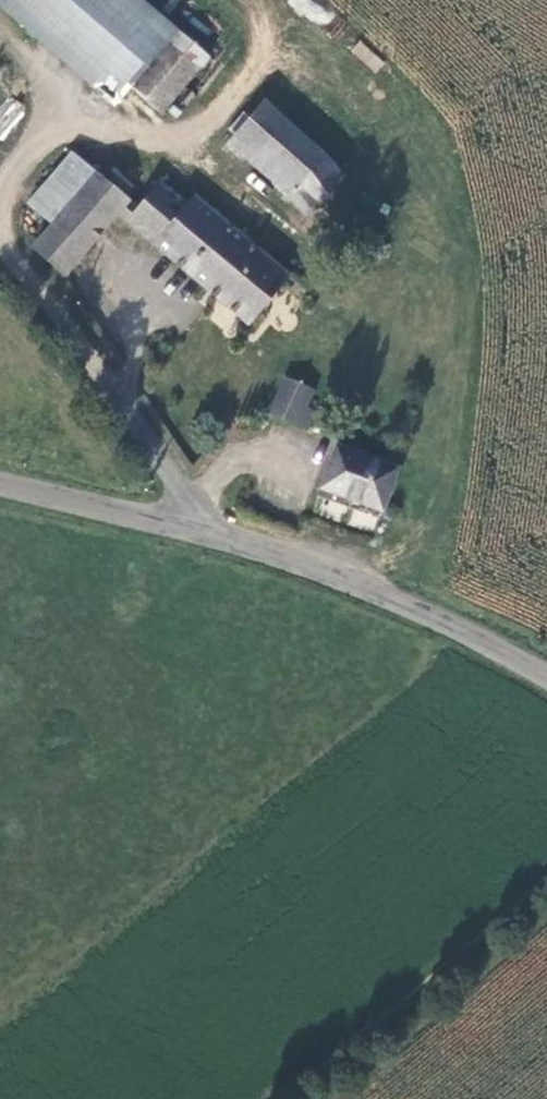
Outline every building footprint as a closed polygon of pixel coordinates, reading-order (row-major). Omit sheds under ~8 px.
[(54,42),(94,0),(8,0),(54,42)] [(54,42),(118,101),(132,86),(182,32),(147,0),(94,0),(54,42)] [(182,32),(132,86),(165,115),(212,58),(182,32)] [(360,40),(351,50),(375,72),(384,62),(360,40)] [(350,175),(266,102),(229,145),(315,218),(350,175)] [(52,225),(96,173),(75,154),(30,204),(52,225)] [(138,207),(96,173),(52,225),(32,248),(67,278),(123,215),(249,325),(290,276),(196,197),(189,205),(161,182),(138,207)] [(282,372),(273,393),(278,396),(271,413),(301,426),(318,388),(282,372)] [(400,468),(339,445),(324,490),(384,512),(400,468)]
